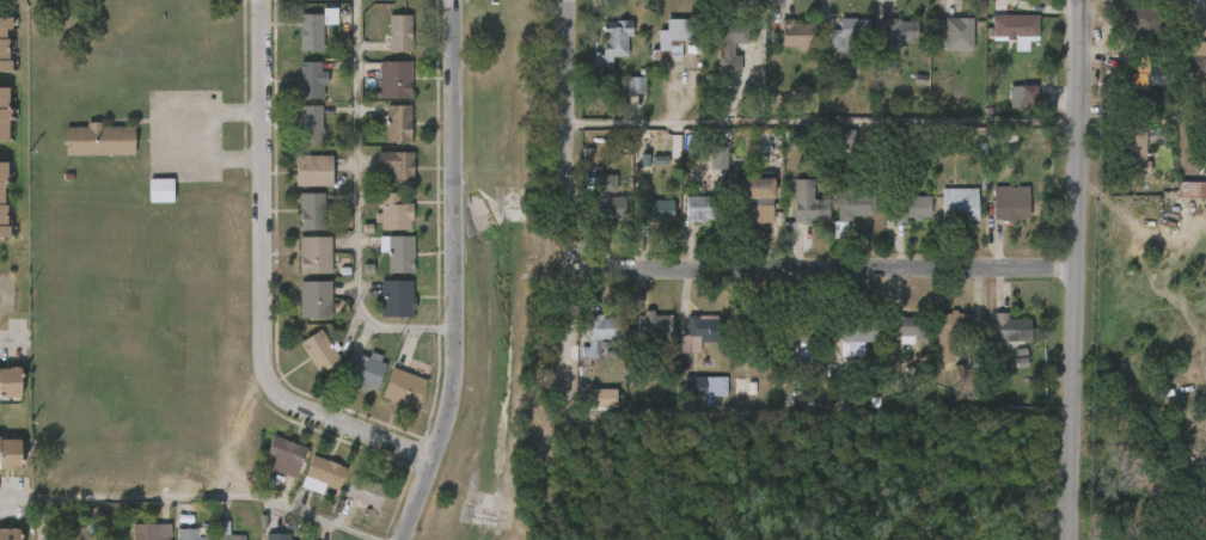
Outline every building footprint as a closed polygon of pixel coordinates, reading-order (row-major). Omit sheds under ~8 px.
[(323,50),(300,51),(299,14),(323,13),(323,8),(337,8),(337,24),(323,24),(323,50)] [(1162,10),(1161,47),(1132,47),(1132,29),(1118,27),(1119,8),(1162,10)] [(11,69),(0,69),(0,14),(11,14),(11,27),(2,27),(2,35),(10,35),(10,39),(7,39),(7,56),(11,56),(11,69)] [(411,51),(390,51),(388,16),(411,14),(411,51)] [(1040,37),(992,37),(992,16),(1040,16),(1040,37)] [(782,17),(782,19),(794,19),(794,24),(815,23),(815,47),(780,48),(779,33),(782,33),(782,30),(772,30),(772,17),(782,17)] [(666,57),(666,68),(651,68),(651,60),(648,60),(648,48),(655,49),(655,29),(663,29),(663,18),(694,18),(694,39),(680,39),(680,44),(678,44),(678,57),(666,57)] [(856,18),(856,20),(870,20),(870,39),(853,38),(853,49),(858,49),(858,72),(838,72),(839,48),(831,47),(831,30),(839,30),(839,18),(856,18)] [(973,51),(944,50),(945,18),(973,18),(973,51)] [(629,19),(629,35),(624,35),(624,55),(610,55),(608,60),(598,60),(598,68),(587,67),(587,51),(600,51),(601,20),(629,19)] [(729,19),(729,23),(746,23),(746,43),(734,44),(734,48),(731,48),(731,55),(739,55),(739,73),(715,73),(715,56),(718,56),(718,44),(710,44),(710,20),(729,19)] [(900,19),(900,22),(918,22),(918,42),(896,42),(896,49),(887,49),(887,56),(895,56),(895,66),(875,67),(875,49),(883,49),(883,19),(900,19)] [(1188,42),(1205,42),(1205,72),(1188,72),(1188,42)] [(411,99),(379,98),(379,61),(412,61),(411,99)] [(322,69),(327,70),(327,85),(324,85),(324,99),(299,99),(299,62),(322,62),(322,69)] [(1159,67),(1159,106),(1119,105),(1119,85),(1132,85),(1132,73),(1135,73),(1135,67),(1159,67)] [(644,93),(644,77),(627,78),(627,94),(644,93)] [(1039,109),(1011,109),(1010,86),(1039,85),(1039,109)] [(7,141),(0,141),(0,86),(7,86),(7,108),(11,108),(11,118),(7,118),(7,141)] [(410,142),(386,142),(386,105),(410,105),(410,142)] [(322,111),(324,143),(300,143),(300,135),(298,135),(298,118),(300,118),(300,106),(322,106),(322,111)] [(1147,128),(1146,161),(1152,161),(1152,176),(1125,174),(1126,128),(1132,128),(1132,121),(1146,121),(1146,128),(1147,128)] [(105,123),(105,127),(136,125),(136,154),(68,154),(68,127),(90,127),(90,122),(105,123)] [(854,130),(837,130),(836,150),(854,150),(854,130)] [(682,143),(681,166),(651,165),(653,153),(672,154),(672,142),(682,143)] [(726,171),(727,148),(710,147),(709,170),(726,171)] [(414,170),(414,183),(391,183),(392,171),(377,171),(377,152),(414,152),(414,170)] [(331,186),(295,186),(295,157),(331,157),(331,186)] [(10,234),(0,234),(0,160),(6,160),(6,178),(8,179),(8,183),(4,183),(4,203),(6,203),(6,225),(10,225),(10,234)] [(614,174),(614,196),(626,196),(626,220),(588,220),(588,196),(594,196),(594,174),(614,174)] [(856,176),(856,183),(875,183),(875,216),(851,216),(851,223),(838,223),(838,174),(856,176)] [(779,183),(778,197),(776,197),(775,215),(773,215),(772,223),(737,222),(739,202),(736,202),(737,178),(776,179),(776,183),(779,183)] [(172,203),(148,202),(148,179),(172,179),(172,203)] [(812,179),(812,198),(825,200),(825,223),(791,222),(791,179),(812,179)] [(1180,182),(1205,182),(1205,199),(1180,198),(1180,182)] [(1030,186),(1029,220),(1002,221),(1003,219),(994,219),(994,186),(1030,186)] [(913,189),(913,196),(931,196),(931,217),(922,217),(922,221),(916,221),(916,229),(901,229),(901,222),(894,222),(895,197),(896,197),(896,189),(913,189)] [(951,222),(942,222),(943,189),(978,189),(978,222),(951,222)] [(323,233),(300,234),(299,194),(324,192),(325,231),(323,231),(323,233)] [(400,204),(414,204),(414,221),(410,221),(410,231),(381,231),(381,222),(375,222),(375,214),(380,214),(380,194),(400,194),(400,204)] [(688,220),(686,220),(687,196),(721,197),(721,220),(688,220)] [(674,201),(674,222),(638,222),(638,217),(632,217),(631,203),(638,203),(638,201),(674,201)] [(331,274),(299,274),(299,237),(331,237),(331,274)] [(414,252),(414,272),(388,272),(388,252),(379,252),(379,237),(414,237),(414,252)] [(412,296),(416,297),(416,312),(412,312),(412,318),(381,318),(381,281),(412,281),(412,296)] [(331,319),(299,319),(299,282),(331,282),(331,319)] [(957,311),(957,314),(972,314),(973,339),(965,339),(965,337),(954,337),(955,362),(938,362),(937,314),(951,313),(951,311),(957,311)] [(654,312),(654,315),(672,315),(673,337),(638,337),(637,315),(644,315),(644,312),(654,312)] [(600,313),(600,318),(616,318),(616,339),(598,339),(598,357),(576,357),(576,346),(586,346),(584,339),(584,342),(576,342),(576,320),(584,320),(584,317),(600,313)] [(935,313),(935,343),(917,343),(917,337),(892,337),(892,317),(914,318),(914,313),(935,313)] [(804,349),(790,348),(791,314),(826,314),(826,337),(804,337),(804,349)] [(856,314),(856,320),(876,320),(876,343),(844,343),(844,314),(856,314)] [(1009,314),(1009,320),(1033,320),(1033,343),(994,343),(994,314),(1009,314)] [(718,315),(718,324),(728,324),(728,343),(700,344),(700,354),(680,354),(680,336),(687,336),(687,315),(718,315)] [(760,315),(760,318),(776,317),(776,336),(741,337),(741,315),(760,315)] [(319,330),(329,344),(333,340),(339,350),(336,352),(339,360),(318,374),(299,343),(319,330)] [(386,364),(375,392),(368,389),(367,392),(350,385),(355,373),(344,369),(351,351),(386,364)] [(2,399),(0,399),(0,367),(20,367),(20,399),(17,399),(17,398),(2,398),(2,399)] [(427,381),(415,411),(387,403),(388,400),(381,398),(392,368),(427,381)] [(705,397),(686,397),(686,378),(727,378),(727,397),(705,397)] [(607,404),(607,410),(583,410),(583,404),(581,404),(581,400),(584,400),(584,393),(589,393),(589,385),(608,386),(608,404),(607,404)] [(308,449),(302,466),(300,465),(295,480),(268,470),(270,460),(265,458),(273,436),(308,449)] [(22,470),(0,470),(0,438),(22,438),(22,470)] [(345,470),(337,492),(324,486),(322,496),(300,487),(312,456),(345,470)] [(360,478),(365,480),(365,478),(381,485),(380,486),(387,490),(378,510),(344,496),(354,475),(360,478)] [(172,520),(171,539),(135,539),(135,538),(147,538),(147,527),(160,528),(160,520),(172,520)] [(246,536),(246,539),(222,539),(222,535),(218,535),(218,521),(231,521),(231,536),(246,536)] [(19,528),(19,539),(0,539),(0,528),(19,528)] [(218,536),(218,539),(180,539),(180,536),(195,536),(195,528),(202,528),(202,536),(207,536),(207,529),(213,529),(213,536),(218,536)] [(176,529),(176,539),(213,539),(213,538),(198,538),(197,529),(176,529)]
